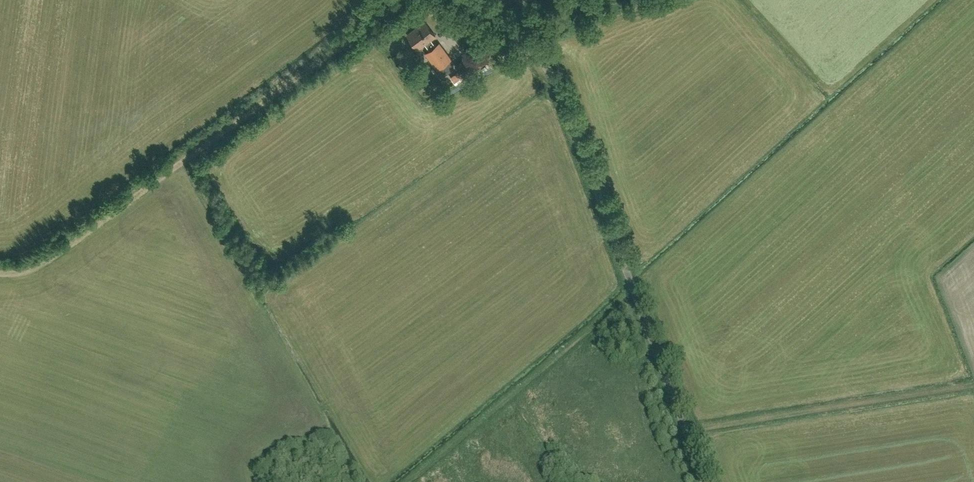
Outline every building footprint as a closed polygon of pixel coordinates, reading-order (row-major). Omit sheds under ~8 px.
[(439,44),(436,47),(431,40),(436,36),(425,22),(407,35),(418,50),(425,44),(430,51),(426,54),(438,70),(452,60),(439,44)] [(463,60),(464,61),(457,66),(464,75),(486,59),(479,50),(475,54),(473,52),(463,60)] [(459,72),(452,77),(455,83),(463,78),(459,72)]
